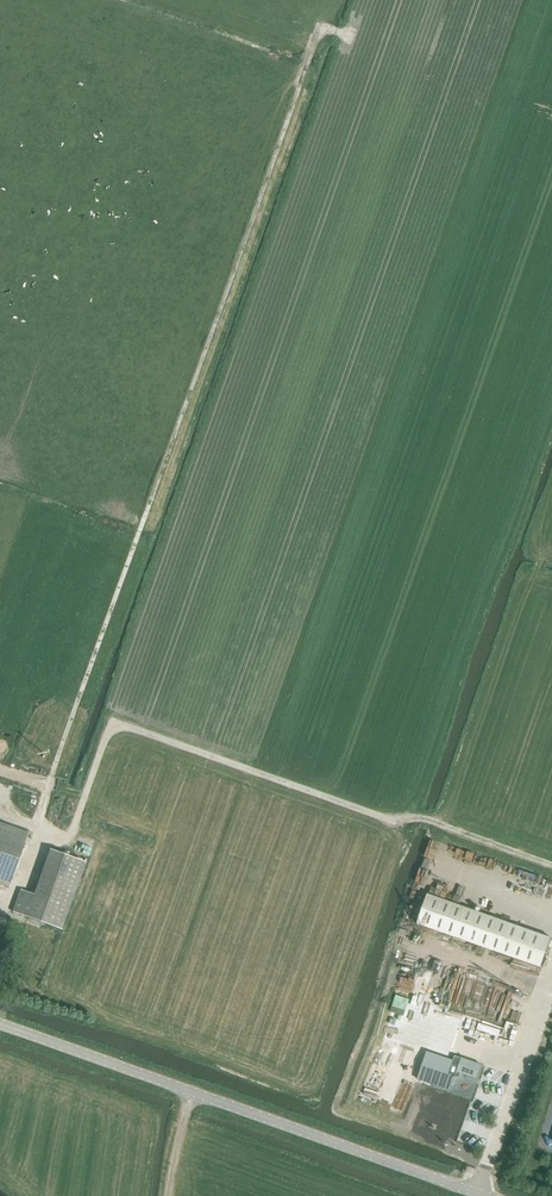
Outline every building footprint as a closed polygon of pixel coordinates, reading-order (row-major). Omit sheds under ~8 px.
[(10,887),(28,832),(0,822),(0,883),(10,887)] [(454,840),(453,850),(476,853),(477,844),(454,840)] [(13,911),(63,928),(86,861),(51,849),(36,894),(21,888),(13,911)] [(477,859),(497,865),(500,855),(480,849),(477,859)] [(416,924),(540,968),(550,938),(427,894),(416,924)] [(457,1010),(456,1019),(473,1022),(475,1013),(457,1010)] [(505,1029),(515,1033),(518,1025),(509,1020),(505,1029)]
